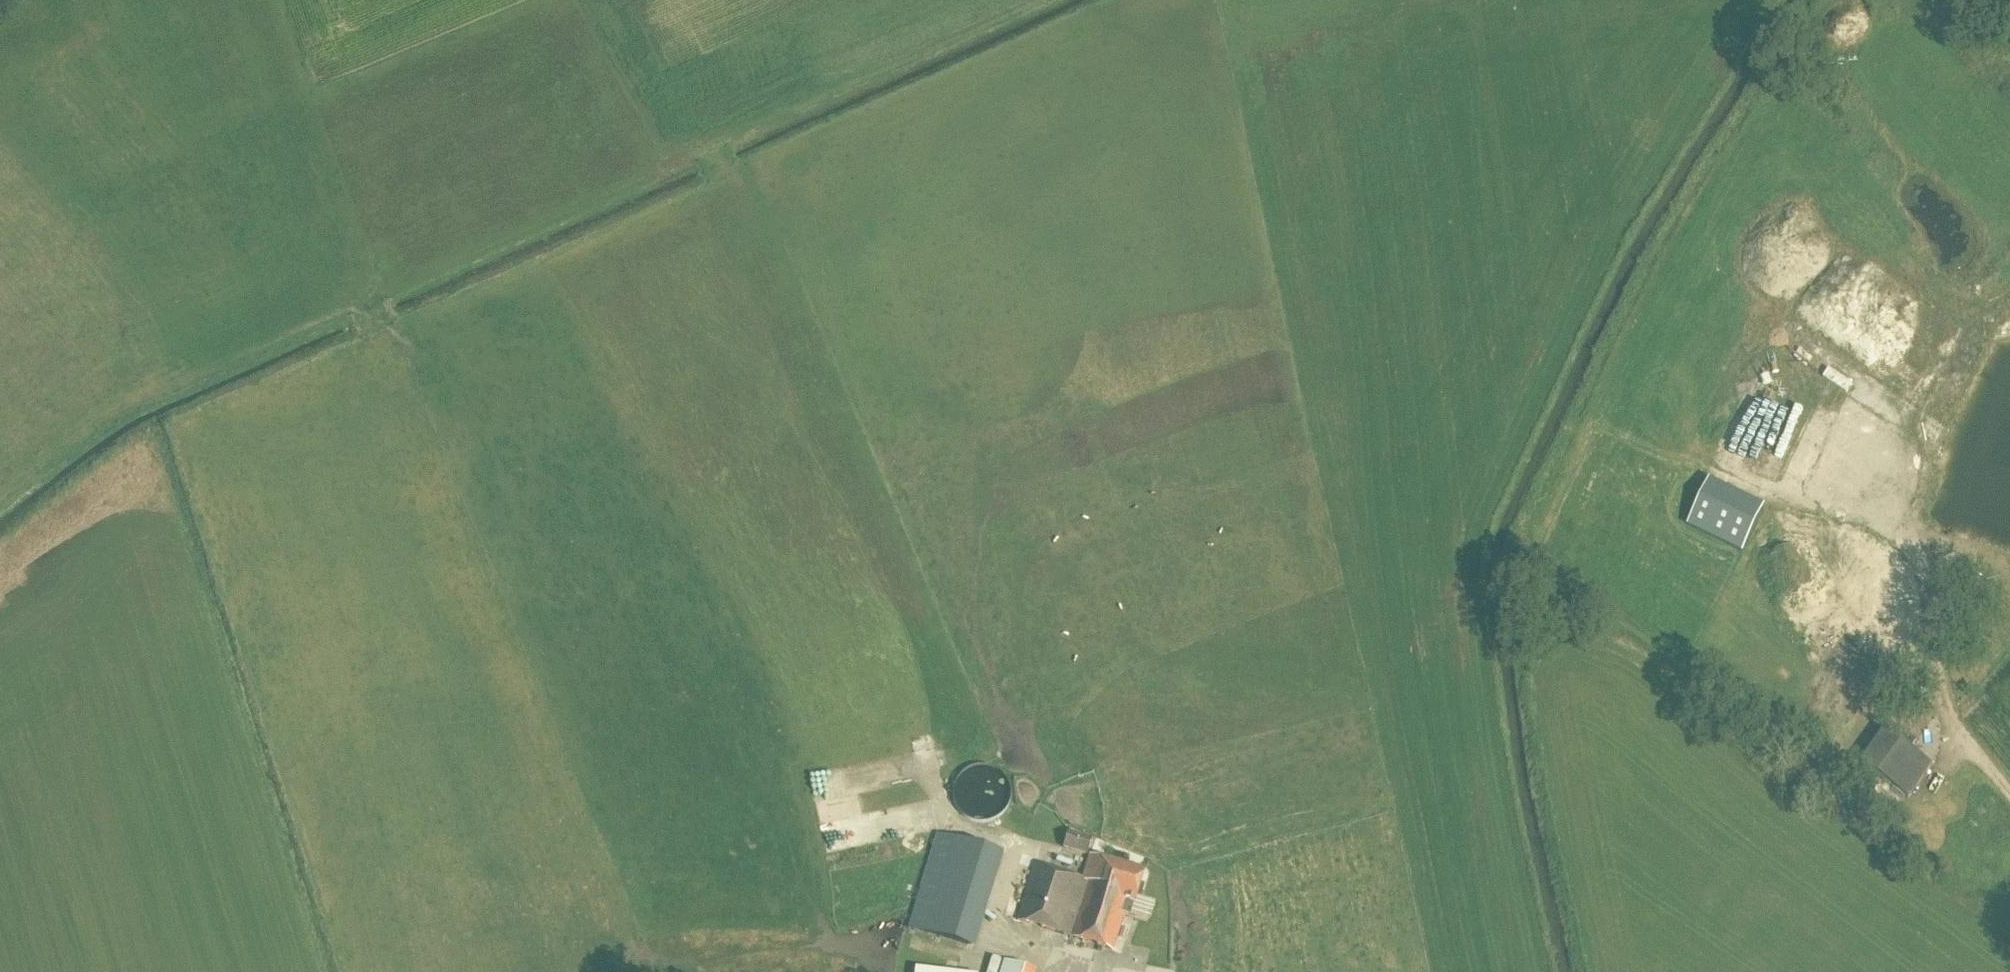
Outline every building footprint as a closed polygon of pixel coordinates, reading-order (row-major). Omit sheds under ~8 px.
[(1846,392),(1868,405),(1883,381),(1861,367),(1846,392)] [(1859,424),(1857,437),(1872,439),(1874,426),(1859,424)] [(1688,525),(1743,552),(1764,508),(1709,481),(1688,525)] [(1862,766),(1909,798),(1932,765),(1911,751),(1917,741),(1892,724),(1862,766)] [(955,785),(954,790),(953,792),(953,795),(953,797),(954,802),(955,805),(957,809),(960,813),(961,815),(965,818),(970,821),(974,822),(979,823),(984,823),(989,823),(991,822),(993,821),(998,819),(1002,816),(1005,812),(1008,808),(1009,805),(1010,801),(1011,796),(1010,791),(1009,786),(1007,781),(1006,779),(1003,775),(999,772),(994,769),(990,767),(985,766),(980,766),(975,767),(970,769),(965,771),(963,773),(962,774),(960,776),(957,781),(955,785)] [(1063,848),(1087,855),(1091,840),(1068,832),(1063,848)] [(909,929),(967,948),(996,853),(938,835),(909,929)] [(1017,921),(1112,950),(1124,914),(1130,917),(1136,897),(1140,898),(1144,886),(1140,884),(1143,872),(1090,856),(1083,881),(1035,865),(1017,921)] [(1035,971),(1005,961),(1001,971),(1035,971)] [(979,970),(916,964),(915,971),(979,971),(979,970)]
